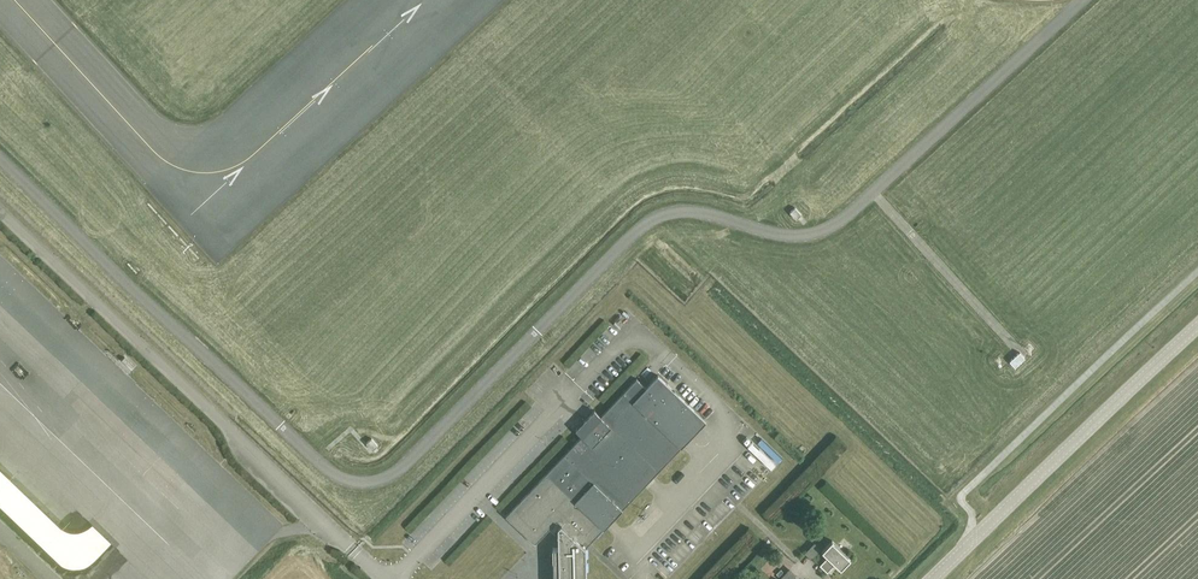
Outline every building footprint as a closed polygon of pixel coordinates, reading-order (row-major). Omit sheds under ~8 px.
[(790,212),(796,219),(802,214),(795,207),(790,212)] [(625,307),(615,312),(621,326),(632,321),(625,307)] [(1015,367),(1025,358),(1020,352),(1010,361),(1015,367)] [(120,356),(116,360),(126,370),(130,365),(120,356)] [(681,446),(706,421),(648,366),(600,416),(594,410),(575,430),(581,436),(505,516),(535,544),(554,524),(558,527),(558,547),(552,547),(553,578),(586,578),(585,547),(681,446)] [(378,445),(372,438),(367,443),(373,450),(378,445)] [(43,548),(61,529),(0,472),(0,507),(43,548)] [(841,569),(851,558),(832,540),(821,551),(827,556),(819,564),(827,572),(835,563),(841,569)] [(815,542),(805,553),(811,559),(821,548),(815,542)] [(676,556),(674,560),(667,557),(663,568),(672,572),(679,557),(676,556)] [(780,578),(781,578),(792,578),(796,574),(790,568),(780,578)]
